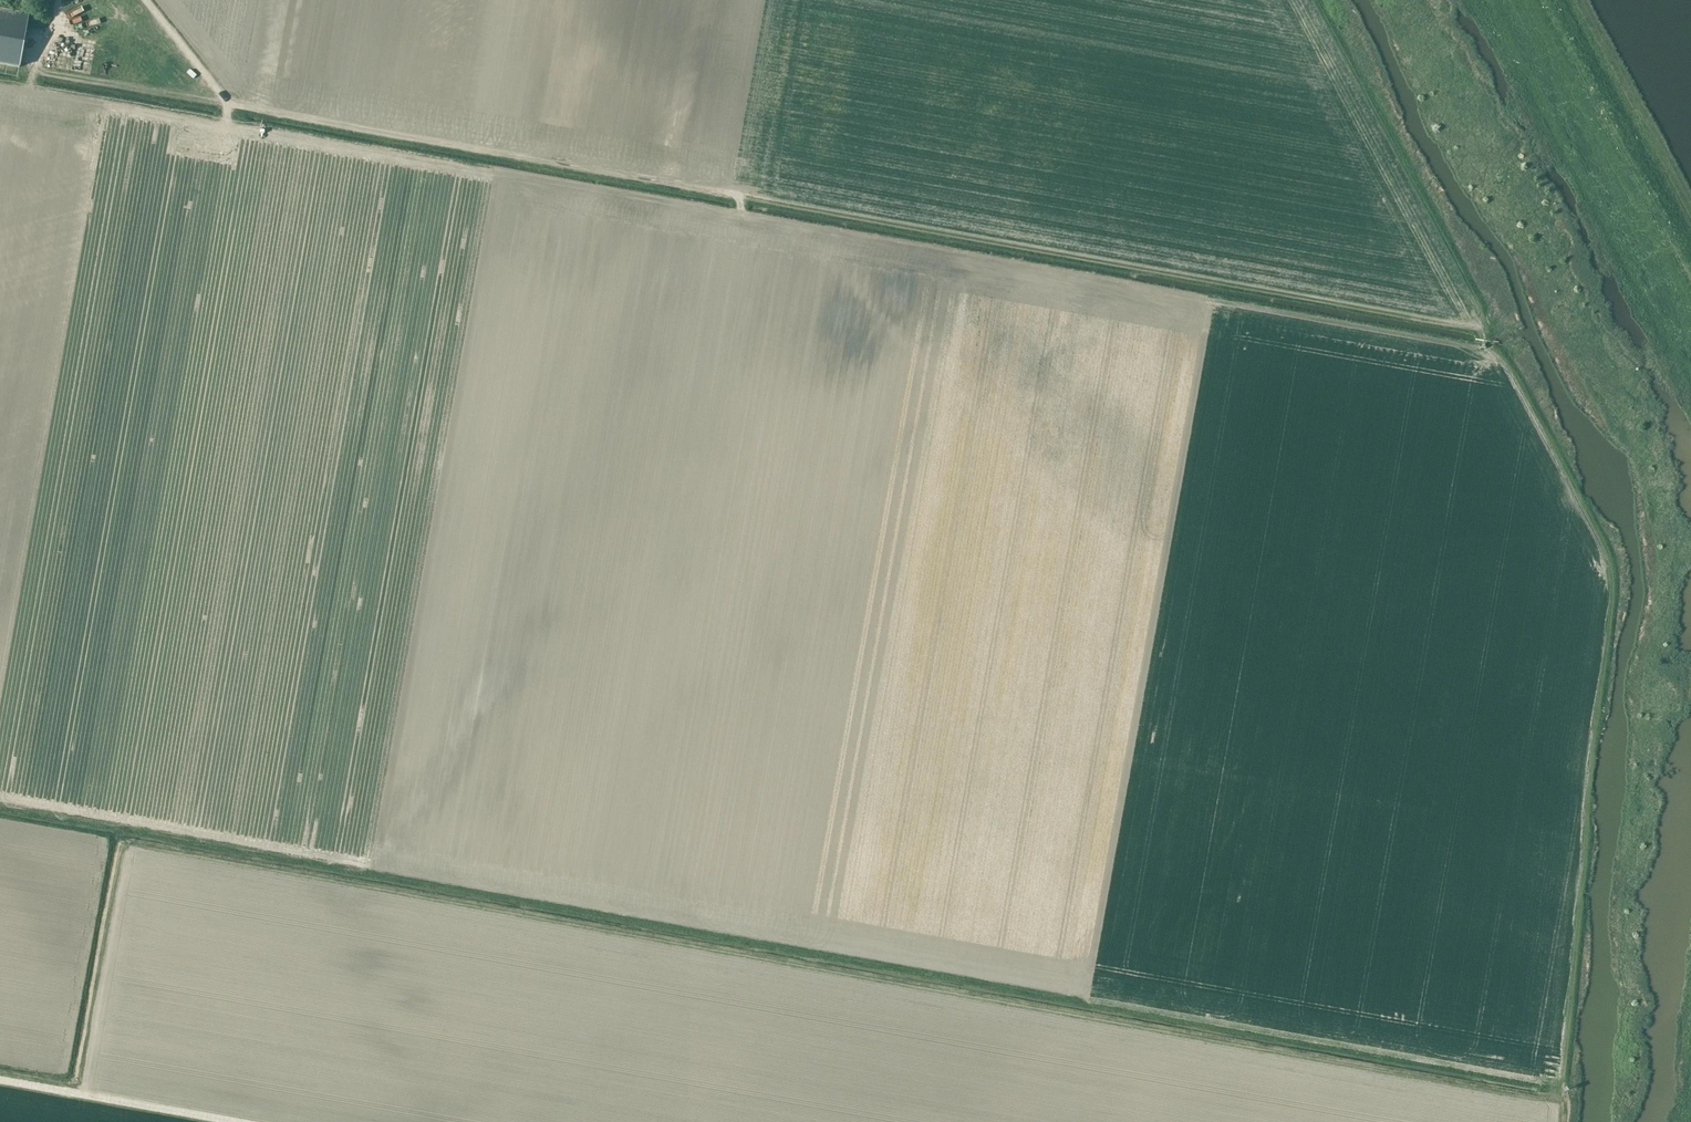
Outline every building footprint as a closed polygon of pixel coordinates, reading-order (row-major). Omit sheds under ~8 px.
[(28,18),(0,13),(0,64),(19,67),(28,18)]
